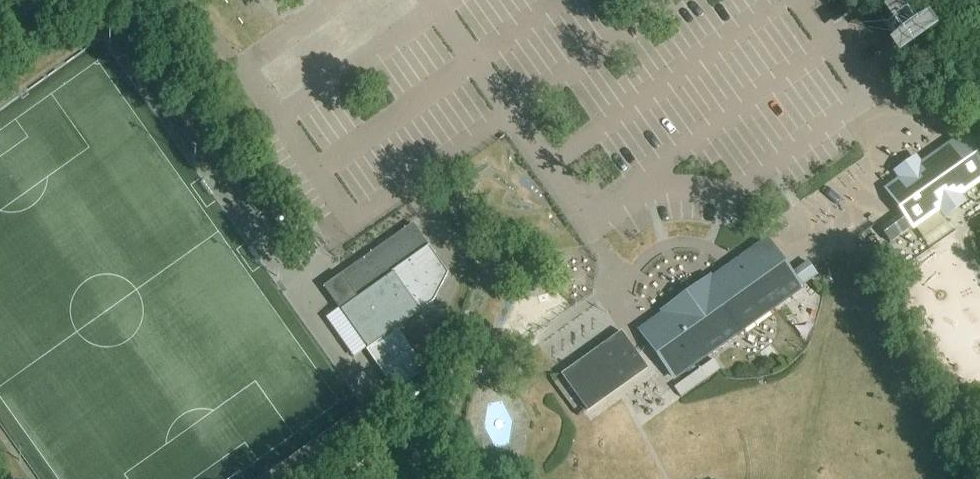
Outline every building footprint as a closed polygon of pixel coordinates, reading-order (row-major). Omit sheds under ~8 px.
[(860,56),(903,36),(894,17),(851,38),(860,56)] [(967,135),(961,139),(922,166),(915,157),(892,173),(899,183),(887,191),(913,228),(936,211),(944,221),(967,204),(960,194),(979,181),(979,154),(967,135)] [(368,349),(396,328),(433,301),(448,273),(413,224),(324,286),(368,349)] [(641,332),(673,378),(800,288),(789,273),(767,242),(641,332)] [(309,255),(316,250),(311,243),(304,248),(309,255)] [(881,246),(867,256),(875,267),(889,257),(881,246)] [(805,262),(789,273),(800,288),(816,276),(805,262)] [(430,326),(407,343),(411,350),(426,371),(450,355),(430,326)] [(382,370),(411,350),(407,343),(396,328),(368,349),(382,370)] [(587,412),(647,369),(622,334),(621,332),(561,375),(587,412)] [(411,350),(382,370),(397,391),(426,371),(411,350)] [(717,370),(710,361),(671,389),(678,398),(717,370)]
